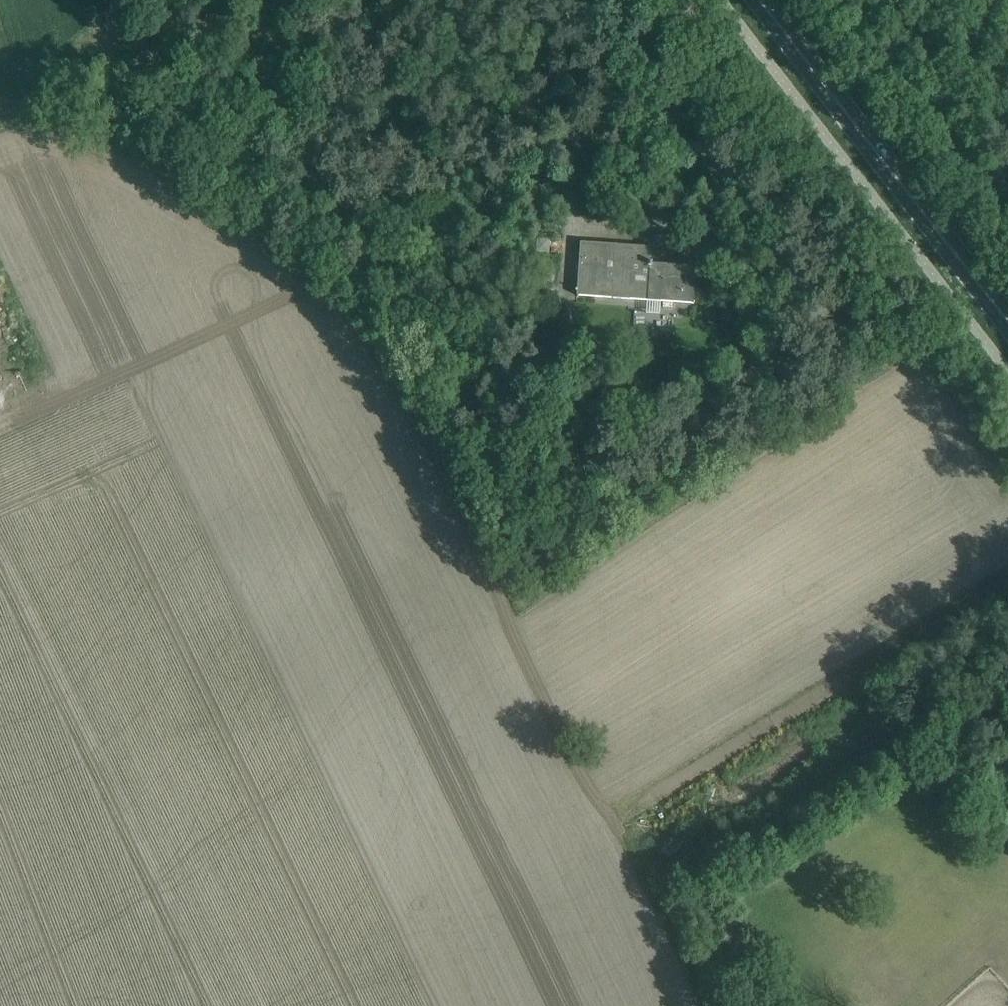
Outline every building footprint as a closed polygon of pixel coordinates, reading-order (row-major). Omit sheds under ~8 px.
[(581,242),(579,262),(577,296),(694,304),(695,286),(696,266),(651,263),(652,261),(650,261),(651,247),(581,242)]
